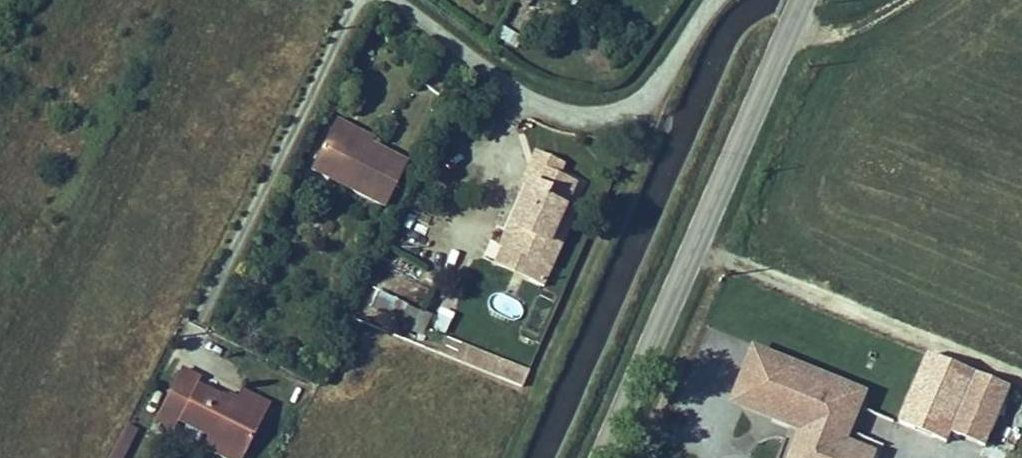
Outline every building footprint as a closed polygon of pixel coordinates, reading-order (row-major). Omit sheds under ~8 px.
[(516,46),(519,33),(499,28),(496,41),(516,46)] [(350,125),(344,137),(418,175),(420,168),(383,151),(387,143),(350,125)] [(418,175),(344,137),(325,174),(398,211),(418,175)] [(545,192),(552,177),(570,185),(574,175),(550,164),(538,189),(545,192)] [(553,271),(578,217),(589,194),(570,185),(552,177),(545,192),(517,254),(553,271)] [(587,222),(578,217),(553,271),(561,275),(587,222)] [(545,288),(553,271),(517,254),(509,270),(545,288)] [(374,294),(366,316),(424,334),(431,311),(374,294)] [(445,335),(451,317),(437,312),(431,330),(445,335)] [(810,368),(754,347),(732,405),(787,429),(779,457),(877,457),(879,453),(851,441),(870,392),(810,368)] [(1010,388),(926,353),(897,423),(946,445),(951,435),(985,449),(1010,388)] [(185,436),(188,428),(251,457),(256,457),(281,408),(252,395),(244,409),(208,392),(213,383),(191,374),(166,426),(185,436)] [(516,374),(510,387),(534,399),(540,385),(516,374)] [(109,457),(123,457),(139,432),(129,426),(109,457)]
